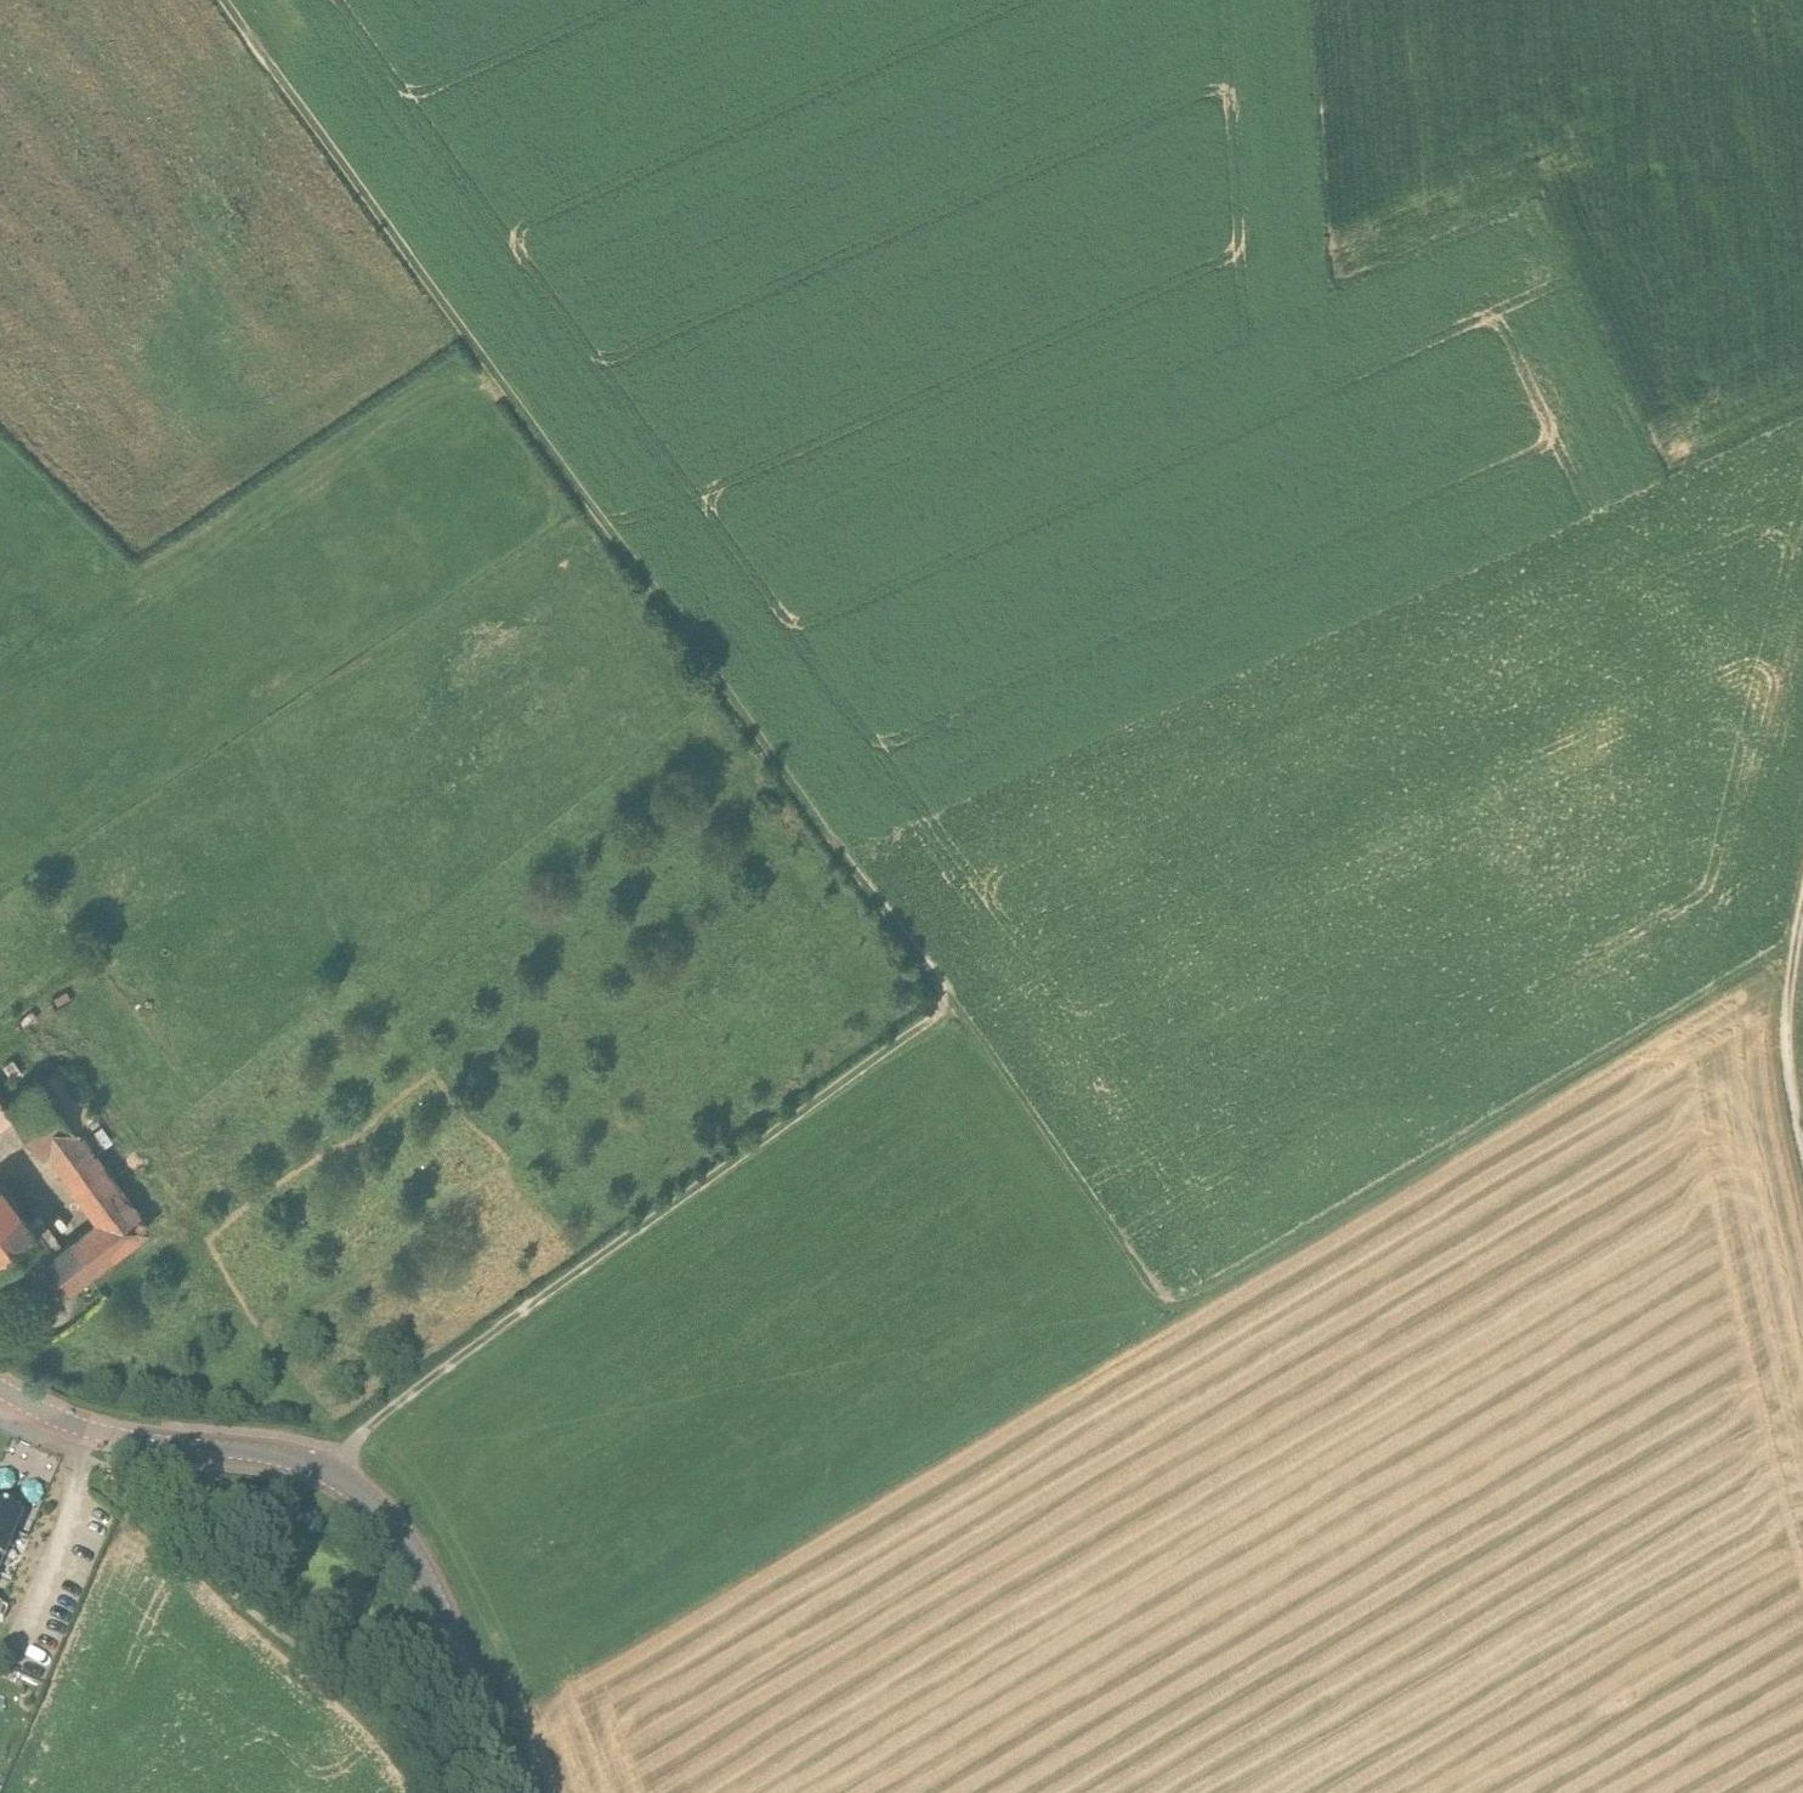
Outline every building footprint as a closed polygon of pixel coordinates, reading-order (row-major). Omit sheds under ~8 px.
[(76,1125),(95,1111),(60,1064),(41,1078),(7,1103),(0,1093),(0,1127),(16,1116),(41,1150),(47,1146),(99,1220),(73,1240),(94,1268),(148,1227),(76,1125)] [(20,1207),(0,1180),(0,1222),(20,1207)] [(55,1254),(20,1207),(0,1222),(0,1263),(12,1254),(49,1304),(94,1268),(73,1240),(55,1254)] [(2,1560),(21,1518),(0,1509),(0,1559),(2,1560)]
